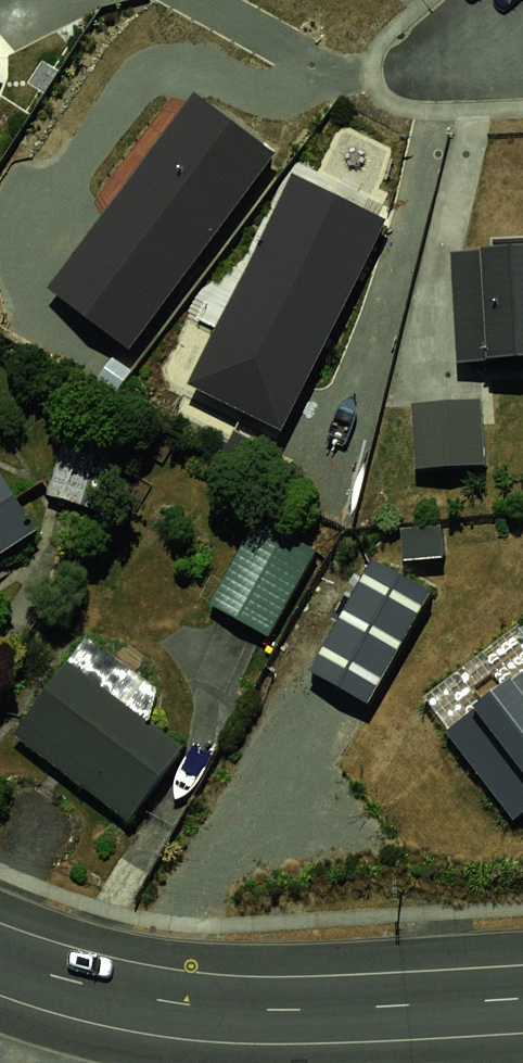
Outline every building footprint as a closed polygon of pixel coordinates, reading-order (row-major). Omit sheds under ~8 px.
[(267,157),(186,124),(45,296),(110,349),(267,157)] [(291,151),(187,348),(287,394),(378,200),(291,151)] [(458,232),(466,360),(522,357),(522,228),(458,232)] [(487,397),(417,398),(413,463),(489,460),(487,397)] [(40,525),(0,463),(0,550),(40,525)] [(244,512),(198,603),(253,631),(300,540),(244,512)] [(359,538),(300,640),(362,675),(424,565),(359,538)] [(67,668),(15,730),(131,810),(177,743),(67,668)] [(448,749),(500,813),(522,797),(522,696),(448,749)]
